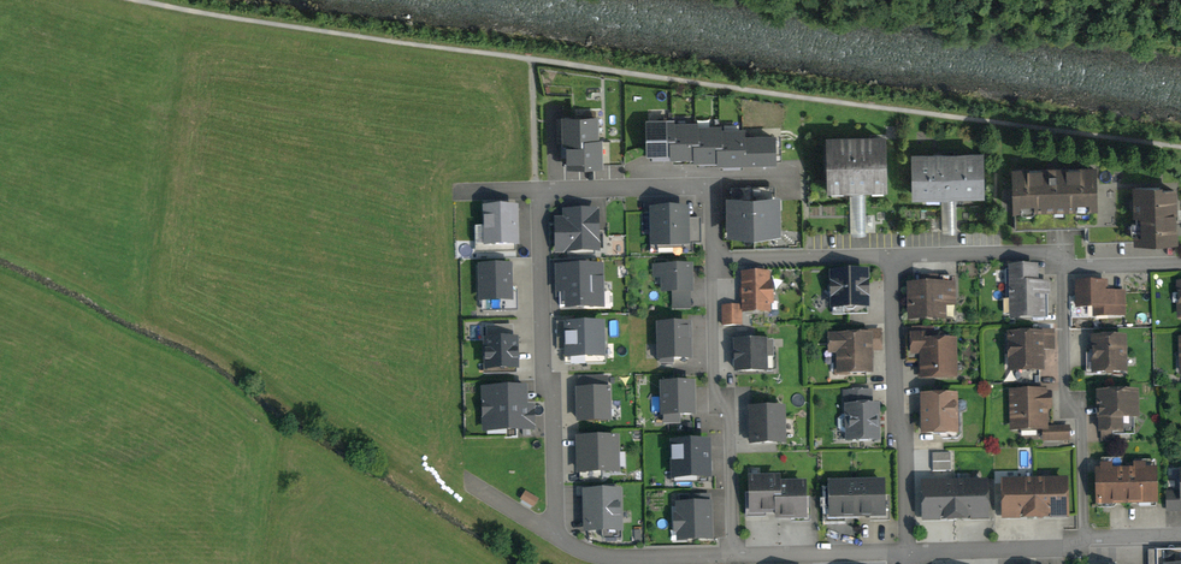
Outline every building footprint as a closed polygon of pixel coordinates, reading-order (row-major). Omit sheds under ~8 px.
[(564,145),(569,145),(583,145),(583,142),(596,142),(596,120),(564,120),(564,145)] [(673,121),(647,122),(649,156),(670,155),(669,141),(674,141),(673,125),(673,121)] [(695,124),(673,125),(674,141),(669,141),(670,155),(670,158),(694,157),(693,144),(696,144),(696,128),(695,124)] [(720,127),(696,128),(696,144),(693,144),(694,157),(694,162),(718,161),(718,148),(721,148),(720,132),(720,127)] [(744,131),(720,132),(721,148),(718,148),(718,161),(718,166),(746,164),(745,138),(744,131)] [(774,137),(745,138),(746,164),(775,163),(774,137)] [(569,145),(569,167),(600,167),(600,142),(596,142),(583,142),(583,145),(569,145)] [(882,144),(830,144),(831,190),(883,189),(882,144)] [(980,160),(916,160),(916,197),(980,197),(980,160)] [(1092,173),(1014,177),(1016,211),(1093,207),(1092,173)] [(1173,195),(1137,195),(1137,242),(1173,242),(1173,195)] [(733,237),(775,236),(774,202),(732,203),(733,237)] [(515,245),(515,213),(486,213),(486,245),(515,245)] [(656,249),(685,248),(684,213),(654,214),(656,249)] [(567,253),(596,253),(595,215),(566,216),(567,253)] [(1010,263),(1010,279),(1008,279),(1009,316),(1051,315),(1050,278),(1039,279),(1039,262),(1010,263)] [(674,306),(691,305),(690,269),(663,269),(663,291),(674,291),(674,306)] [(739,300),(719,300),(720,325),(740,325),(740,314),(771,313),(770,269),(739,270),(739,300)] [(517,314),(516,286),(512,286),(512,270),(483,270),(483,310),(501,310),(502,314),(517,314)] [(565,309),(601,308),(600,271),(560,272),(560,294),(565,294),(565,309)] [(1128,286),(1109,287),(1108,274),(1079,276),(1080,300),(1081,316),(1110,314),(1129,313),(1128,286)] [(864,278),(834,278),(834,312),(865,312),(864,278)] [(946,288),(911,288),(911,321),(947,320),(946,288)] [(1042,327),(1005,327),(1006,376),(1043,375),(1042,327)] [(567,328),(568,359),(600,359),(600,328),(567,328)] [(687,330),(662,331),(662,361),(687,361),(687,330)] [(918,331),(919,379),(957,378),(956,331),(918,331)] [(877,335),(834,337),(834,343),(823,344),(824,355),(833,355),(834,376),(868,375),(867,355),(877,355),(877,335)] [(1124,340),(1092,341),(1093,376),(1125,375),(1124,340)] [(488,372),(516,371),(516,344),(487,345),(488,372)] [(764,345),(738,346),(739,372),(765,371),(764,345)] [(690,388),(665,389),(666,417),(691,416),(690,388)] [(608,422),(607,392),(579,393),(580,422),(608,422)] [(489,429),(530,429),(530,412),(523,412),(523,394),(489,394),(489,429)] [(1043,394),(1014,394),(1014,430),(1044,429),(1043,394)] [(1132,396),(1102,396),(1103,433),(1120,432),(1120,419),(1133,418),(1132,396)] [(954,399),(924,400),(925,435),(955,434),(954,399)] [(876,409),(848,410),(849,441),(877,440),(876,409)] [(781,413),(749,414),(750,449),(782,448),(781,413)] [(581,471),(614,471),(613,442),(581,443),(581,471)] [(675,480),(706,479),(706,447),(675,448),(675,480)] [(933,456),(933,474),(950,475),(951,456),(933,456)] [(1152,472),(1125,473),(1126,503),(1153,503),(1152,472)] [(1125,473),(1098,474),(1099,504),(1126,503),(1125,473)] [(752,514),(777,514),(776,501),(780,501),(780,488),(780,481),(752,481),(752,514)] [(1063,484),(1034,485),(1035,517),(1064,516),(1063,484)] [(1034,485),(1005,486),(1006,518),(1035,517),(1034,485)] [(856,486),(832,487),(833,517),(857,516),(856,486)] [(880,486),(856,486),(857,516),(881,516),(880,486)] [(983,486),(954,487),(955,519),(984,518),(983,486)] [(776,501),(777,514),(777,521),(803,521),(803,487),(780,488),(780,501),(776,501)] [(954,487),(925,488),(926,519),(955,519),(954,487)] [(588,531),(618,531),(618,497),(588,497),(588,531)] [(681,541),(709,540),(708,507),(680,507),(681,541)]
